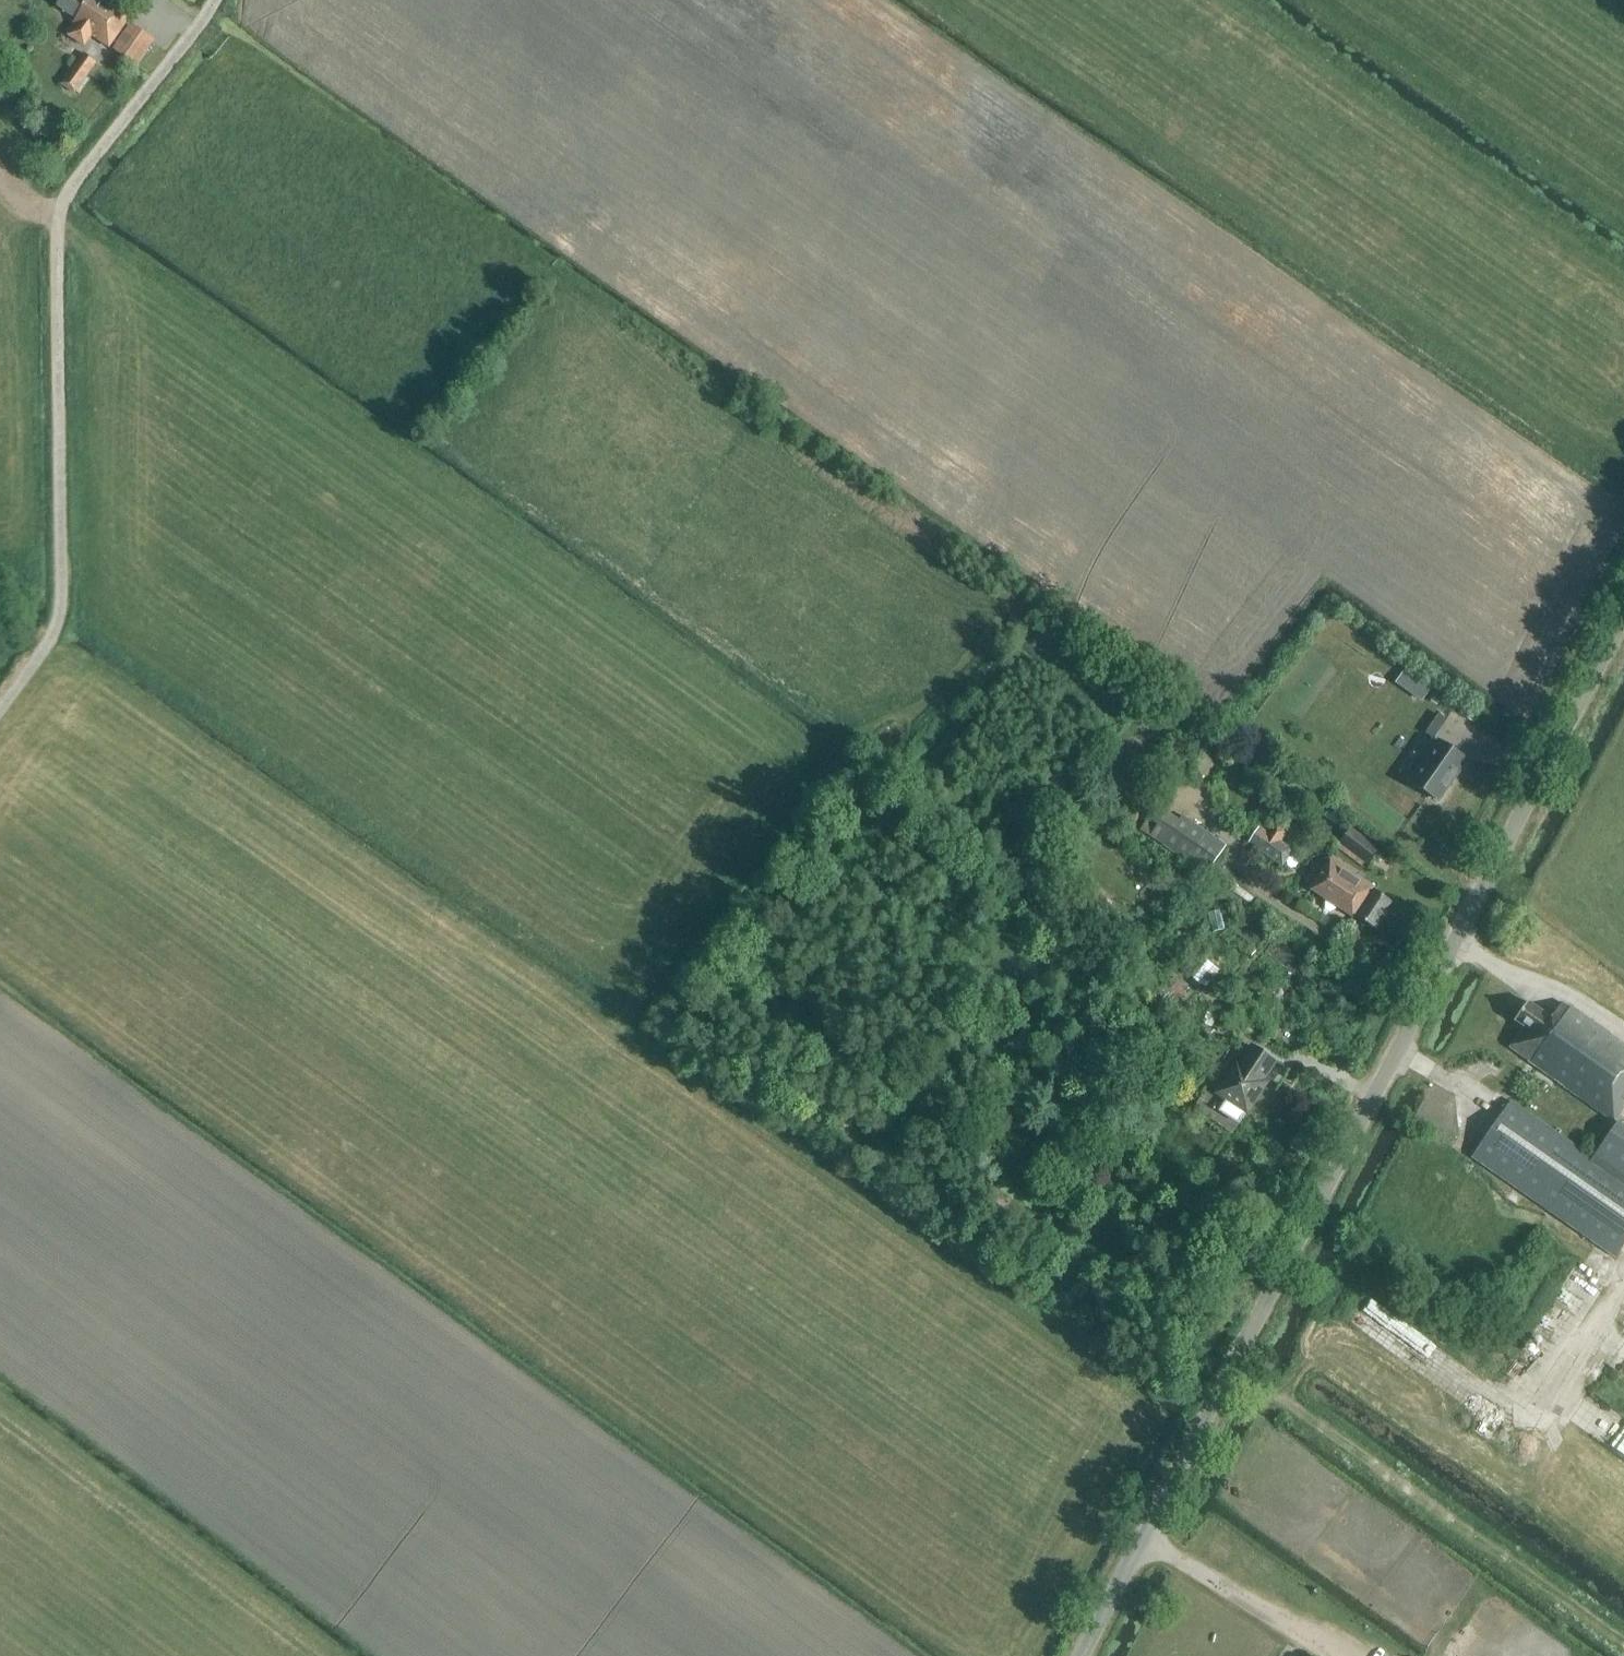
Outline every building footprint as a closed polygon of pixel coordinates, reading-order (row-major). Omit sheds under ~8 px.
[(58,4),(77,18),(74,22),(77,24),(69,34),(86,46),(93,35),(110,47),(133,15),(112,0),(61,0),(58,4)] [(138,67),(156,41),(132,24),(114,50),(138,67)] [(75,93),(98,62),(83,52),(61,82),(75,93)] [(1022,621),(1013,614),(1006,624),(1015,630),(1022,621)] [(1412,671),(1401,688),(1422,702),(1433,686),(1412,671)] [(1434,737),(1448,718),(1439,712),(1426,731),(1434,737)] [(1439,742),(1437,745),(1411,782),(1438,801),(1467,761),(1439,742)] [(1114,786),(1122,792),(1130,781),(1122,775),(1114,786)] [(1179,820),(1158,805),(1141,830),(1207,875),(1227,846),(1182,815),(1179,820)] [(1281,842),(1289,830),(1276,822),(1269,833),(1259,827),(1248,844),(1282,867),(1294,851),(1281,842)] [(1369,865),(1381,848),(1351,825),(1338,842),(1369,865)] [(1377,930),(1393,905),(1373,892),(1375,890),(1356,878),(1357,876),(1330,859),(1313,886),(1358,915),(1356,917),(1377,930)] [(1236,892),(1240,886),(1232,880),(1227,886),(1236,892)] [(1220,971),(1208,961),(1193,979),(1206,989),(1220,971)] [(1176,1007),(1188,988),(1175,979),(1172,984),(1166,980),(1159,990),(1164,994),(1162,998),(1176,1007)] [(1528,1003),(1515,1021),(1524,1028),(1510,1048),(1614,1120),(1623,1106),(1623,1047),(1562,1004),(1552,1019),(1528,1003)] [(1264,1080),(1275,1062),(1252,1047),(1240,1065),(1237,1063),(1217,1093),(1227,1100),(1219,1112),(1240,1125),(1267,1083),(1264,1080)] [(1623,1245),(1623,1181),(1511,1102),(1472,1158),(1615,1258),(1623,1245)] [(1618,1123),(1594,1156),(1623,1176),(1623,1127),(1618,1123)]
